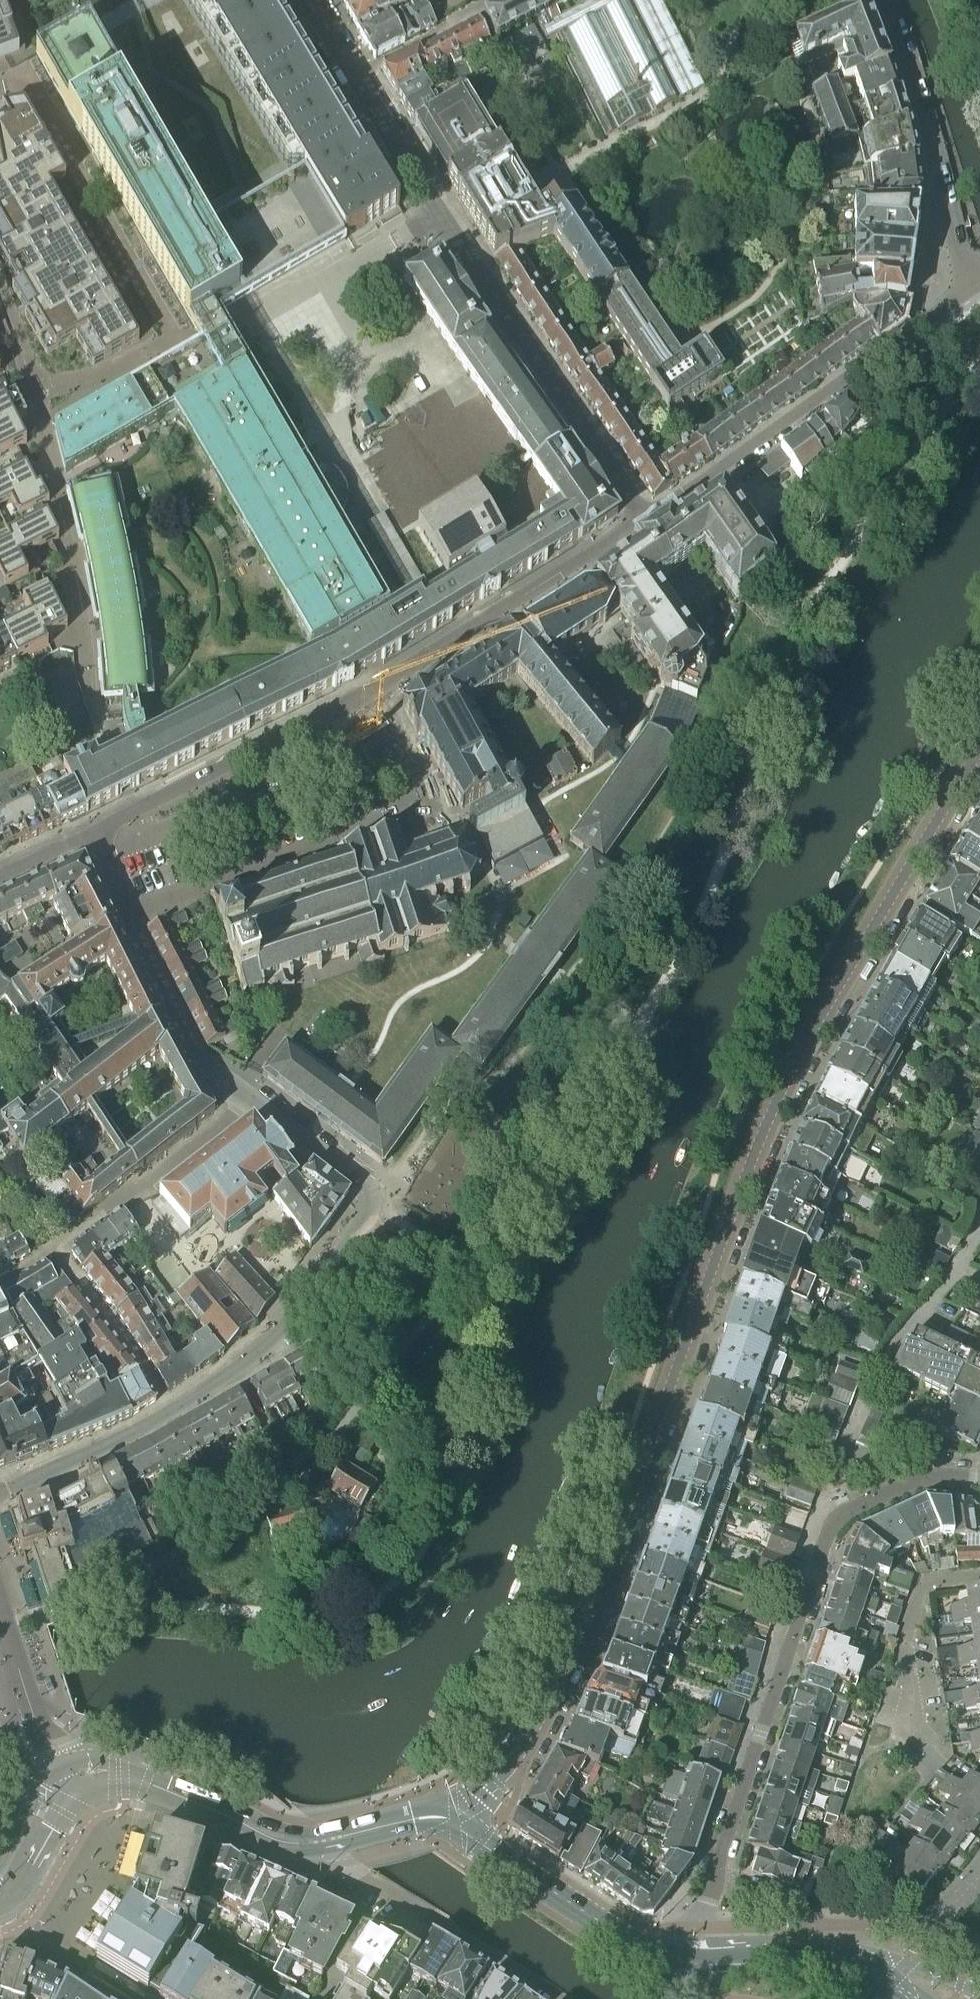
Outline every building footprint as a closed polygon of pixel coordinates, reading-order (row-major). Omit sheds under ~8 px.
[(12,71),(23,89),(26,96),(42,123),(43,122),(44,123),(67,110),(79,132),(81,135),(80,136),(154,264),(184,315),(185,314),(193,329),(198,338),(202,345),(154,373),(55,430),(65,474),(71,470),(96,456),(151,424),(154,423),(174,411),(179,419),(176,422),(177,422),(184,428),(304,636),(305,641),(306,643),(308,643),(310,647),(325,640),(327,645),(332,643),(376,616),(374,611),(388,603),(388,604),(389,604),(339,516),(341,514),(342,512),(344,510),(345,507),(346,504),(347,501),(347,498),(348,495),(347,492),(347,489),(346,486),(345,483),(344,480),(342,478),(342,477),(340,475),(338,473),(335,471),(333,469),(330,468),(327,467),(324,466),(321,466),(318,466),(315,466),(312,466),(310,467),(293,438),(233,334),(226,322),(222,314),(249,298),(304,266),(346,242),(345,241),(343,237),(344,236),(345,237),(345,238),(346,238),(353,233),(366,226),(379,218),(396,208),(397,207),(398,207),(398,206),(398,205),(398,204),(393,197),(358,138),(329,91),(318,73),(313,64),(309,57),(297,38),(274,0),(133,0),(114,12),(107,0),(64,0),(55,5),(54,5),(53,6),(52,7),(51,7),(51,8),(50,8),(49,9),(48,10),(48,11),(47,11),(47,12),(46,12),(46,13),(45,14),(45,15),(44,16),(44,17),(44,18),(43,18),(43,19),(43,20),(43,21),(43,22),(42,23),(42,24),(42,25),(43,26),(43,27),(43,28),(43,29),(43,30),(43,31),(44,31),(44,32),(44,33),(45,34),(45,35),(52,47),(19,66),(12,69),(13,70),(12,71)] [(346,10),(364,0),(340,0),(346,10)] [(357,30),(389,13),(396,9),(404,5),(405,4),(404,3),(410,0),(364,0),(346,10),(357,30)] [(420,35),(436,26),(436,25),(435,25),(421,0),(410,0),(404,3),(405,4),(404,5),(420,35)] [(491,48),(498,44),(496,40),(535,21),(540,29),(550,23),(539,0),(518,0),(478,21),(491,48)] [(550,23),(560,18),(556,10),(567,4),(565,0),(539,0),(550,23)] [(592,1),(582,6),(560,18),(550,23),(540,29),(546,41),(555,36),(605,137),(704,88),(660,0),(594,0),(592,1)] [(866,3),(866,4),(865,2),(795,34),(786,37),(799,73),(807,70),(815,91),(837,83),(889,62),(880,38),(877,30),(876,30),(866,3)] [(393,20),(397,27),(404,39),(405,42),(420,35),(404,5),(396,9),(401,17),(393,20)] [(25,51),(25,38),(24,30),(22,22),(19,14),(7,19),(4,9),(0,10),(0,60),(25,51)] [(357,30),(366,44),(397,27),(393,20),(389,13),(357,30)] [(461,29),(473,51),(480,47),(485,57),(493,52),(491,48),(478,21),(461,29)] [(397,27),(366,44),(375,59),(376,58),(405,43),(405,42),(404,39),(397,27)] [(461,64),(463,63),(469,65),(478,60),(473,51),(461,29),(446,37),(461,64)] [(446,37),(431,44),(446,73),(461,64),(446,37)] [(547,44),(595,142),(603,138),(555,40),(547,44)] [(416,52),(424,69),(430,80),(439,76),(446,73),(431,44),(416,52)] [(381,70),(398,98),(424,84),(423,83),(418,72),(424,69),(416,52),(381,70)] [(469,65),(463,63),(470,77),(498,63),(493,52),(485,57),(478,60),(469,65)] [(863,106),(899,92),(900,92),(889,62),(837,83),(838,85),(846,82),(847,85),(855,83),(863,106)] [(414,124),(415,125),(466,95),(477,89),(470,77),(463,63),(461,64),(446,73),(455,90),(449,94),(446,90),(431,97),(424,84),(398,98),(414,124)] [(815,91),(807,70),(799,73),(807,94),(812,92),(815,91)] [(858,140),(851,121),(847,112),(838,85),(837,83),(815,91),(812,92),(813,95),(819,112),(833,148),(858,140)] [(861,117),(868,136),(909,122),(899,92),(863,106),(847,112),(851,121),(861,117)] [(485,241),(496,258),(524,248),(554,237),(621,341),(677,425),(689,416),(679,402),(721,373),(715,364),(716,364),(710,354),(709,354),(703,346),(679,362),(575,204),(544,225),(537,213),(537,212),(525,192),(524,192),(499,150),(498,150),(473,109),(466,97),(467,96),(466,95),(415,125),(414,126),(415,128),(424,122),(456,174),(447,179),(458,197),(459,197),(485,241)] [(0,177),(0,243),(4,250),(0,252),(0,253),(19,286),(14,289),(29,315),(27,316),(48,353),(76,337),(93,367),(155,331),(24,107),(0,110),(0,157),(4,175),(0,177)] [(871,167),(871,168),(917,157),(909,122),(868,136),(863,138),(865,143),(871,167)] [(873,191),(873,197),(880,197),(880,192),(895,191),(896,194),(920,190),(920,193),(955,187),(951,172),(919,177),(917,157),(871,168),(871,167),(867,167),(870,191),(873,191)] [(854,207),(854,208),(918,206),(920,193),(920,190),(896,194),(895,191),(880,192),(880,197),(873,197),(853,199),(854,207)] [(855,237),(855,239),(915,242),(915,241),(914,241),(915,231),(916,229),(917,218),(917,217),(918,206),(854,208),(855,237)] [(812,266),(815,280),(851,274),(857,274),(871,274),(886,275),(909,278),(910,277),(911,267),(913,252),(915,242),(855,239),(853,267),(850,267),(850,264),(812,266)] [(495,258),(510,282),(528,270),(518,254),(526,252),(524,248),(496,258),(495,258)] [(64,767),(63,767),(86,813),(86,812),(88,812),(87,811),(88,810),(110,799),(115,797),(116,796),(116,797),(118,796),(118,795),(119,795),(121,794),(133,788),(134,787),(136,786),(137,786),(139,785),(140,784),(148,780),(154,777),(175,767),(176,767),(178,766),(177,766),(179,765),(191,759),(192,758),(193,759),(194,758),(193,756),(195,756),(229,739),(230,738),(231,740),(233,739),(233,738),(234,738),(246,732),(248,731),(250,731),(249,729),(250,728),(282,712),(283,712),(284,713),(286,713),(286,712),(287,712),(300,705),(301,705),(303,704),(302,703),(303,702),(332,688),(333,687),(334,689),(335,688),(336,688),(336,687),(337,687),(351,680),(352,680),(354,679),(353,677),(354,677),(380,660),(381,660),(382,659),(384,661),(385,660),(385,659),(386,659),(398,651),(399,651),(401,650),(400,648),(401,648),(432,629),(433,628),(434,630),(436,629),(436,628),(437,628),(449,620),(450,620),(452,619),(451,617),(452,617),(479,600),(480,599),(481,601),(483,600),(483,599),(497,591),(500,590),(499,588),(500,587),(527,570),(527,571),(528,570),(529,572),(531,570),(532,569),(544,562),(545,561),(545,562),(547,561),(546,559),(547,558),(572,543),(578,539),(579,538),(579,539),(582,537),(581,537),(582,537),(583,537),(589,533),(596,529),(617,515),(616,513),(617,512),(615,509),(614,509),(602,492),(596,484),(596,483),(595,482),(596,482),(591,474),(591,475),(590,473),(583,465),(572,450),(571,449),(572,448),(570,444),(569,445),(568,444),(567,444),(533,395),(531,392),(523,380),(522,381),(522,380),(486,330),(487,329),(486,327),(484,324),(484,325),(472,307),(473,306),(467,298),(466,296),(467,296),(462,289),(461,288),(460,288),(455,279),(454,279),(453,278),(443,262),(441,259),(440,257),(439,256),(430,263),(428,263),(412,274),(406,278),(413,289),(483,395),(485,398),(453,416),(444,400),(381,439),(423,506),(485,468),(482,463),(516,442),(533,466),(538,474),(551,492),(546,496),(553,507),(539,516),(544,523),(540,526),(508,545),(493,554),(479,562),(480,563),(451,580),(427,595),(423,587),(376,616),(332,643),(327,645),(312,653),(228,693),(220,697),(165,725),(154,730),(151,732),(143,736),(143,733),(145,733),(143,723),(141,723),(136,697),(150,696),(151,696),(151,694),(147,647),(145,647),(140,613),(142,612),(133,563),(131,564),(125,533),(127,532),(115,484),(112,485),(105,486),(72,494),(69,495),(81,543),(83,543),(89,572),(87,572),(96,621),(98,621),(102,650),(100,650),(104,700),(124,698),(123,704),(123,705),(122,711),(123,718),(124,724),(125,731),(127,735),(127,737),(130,743),(115,751),(115,752),(104,758),(99,760),(96,753),(95,751),(94,752),(65,766),(64,767)] [(510,282),(522,300),(540,289),(528,270),(510,282)] [(821,317),(851,303),(858,302),(885,298),(905,302),(909,278),(886,275),(871,274),(871,289),(859,290),(857,274),(851,274),(815,280),(820,311),(813,315),(815,318),(821,316),(821,317)] [(553,281),(546,285),(549,289),(556,285),(553,281)] [(522,300),(533,319),(552,307),(540,289),(522,300)] [(858,302),(883,336),(901,324),(902,316),(903,316),(904,315),(903,315),(904,310),(905,310),(905,309),(904,308),(905,302),(885,298),(858,302)] [(863,319),(850,328),(865,349),(883,336),(858,302),(851,303),(851,306),(858,314),(860,315),(863,319)] [(538,327),(544,336),(562,323),(552,307),(533,319),(538,327)] [(803,324),(805,335),(811,333),(808,322),(803,324)] [(544,336),(559,358),(577,345),(562,323),(544,336)] [(850,328),(836,338),(851,359),(865,349),(850,328)] [(836,338),(820,349),(835,370),(851,359),(836,338)] [(559,358),(571,376),(587,362),(577,345),(559,358)] [(820,349),(806,359),(821,381),(835,370),(820,349)] [(577,385),(595,373),(598,376),(613,366),(603,351),(587,362),(571,376),(572,377),(571,377),(572,379),(573,378),(577,384),(576,385),(577,385)] [(806,359),(793,368),(808,390),(821,381),(806,359)] [(793,368),(778,379),(794,400),(808,390),(793,368)] [(577,385),(590,404),(608,391),(598,376),(595,373),(577,385)] [(714,385),(719,393),(730,386),(725,378),(714,385)] [(778,379),(765,389),(780,410),(794,400),(778,379)] [(765,389),(751,398),(765,420),(780,410),(765,389)] [(590,404),(602,421),(620,409),(608,391),(590,404)] [(0,402),(0,429),(15,421),(26,416),(15,394),(6,399),(0,402)] [(751,398),(737,408),(752,430),(765,420),(751,398)] [(846,402),(827,415),(844,437),(858,416),(846,402)] [(737,408),(724,418),(738,440),(752,430),(737,408)] [(605,426),(614,439),(632,427),(620,409),(602,421),(605,426)] [(813,425),(831,450),(834,452),(836,455),(837,457),(847,446),(849,443),(843,437),(844,437),(827,415),(813,425)] [(724,418),(710,428),(725,449),(738,440),(724,418)] [(26,443),(15,421),(0,429),(0,456),(26,443)] [(813,425),(801,434),(821,460),(822,461),(831,455),(833,458),(836,455),(834,452),(831,450),(813,425)] [(614,439),(626,457),(644,445),(632,427),(614,439)] [(710,428),(697,437),(693,440),(677,451),(691,472),(707,462),(725,449),(710,428)] [(821,460),(801,434),(796,438),(795,437),(793,439),(794,439),(779,450),(774,454),(771,455),(772,455),(764,461),(763,461),(761,462),(762,463),(755,467),(768,483),(790,464),(801,479),(803,482),(811,474),(809,472),(821,460)] [(626,457),(642,479),(660,467),(657,464),(644,445),(626,457)] [(657,464),(660,467),(672,486),(691,472),(677,451),(657,464)] [(21,454),(13,458),(18,469),(26,465),(21,454)] [(0,478),(0,506),(11,500),(19,516),(34,508),(40,521),(47,517),(41,505),(48,502),(40,485),(36,487),(26,465),(18,469),(0,478)] [(660,467),(642,479),(654,498),(672,486),(660,467)] [(420,524),(418,525),(451,580),(480,563),(479,562),(493,554),(508,545),(486,509),(475,490),(473,492),(420,524)] [(654,570),(659,578),(660,577),(661,577),(663,575),(672,569),(684,561),(683,561),(692,554),(692,555),(695,553),(695,552),(696,552),(695,551),(696,551),(696,550),(702,546),(703,546),(737,594),(747,585),(748,585),(763,572),(762,571),(773,562),(769,556),(725,493),(726,493),(724,491),(724,490),(723,491),(722,490),(719,492),(720,493),(681,519),(678,521),(678,520),(675,522),(670,515),(669,516),(668,515),(665,517),(666,518),(657,525),(657,524),(645,532),(645,533),(636,539),(636,538),(633,540),(633,541),(632,541),(637,549),(653,571),(654,570)] [(385,512),(369,521),(393,564),(409,555),(385,512)] [(40,521),(7,537),(23,568),(31,564),(26,555),(58,540),(47,517),(40,521)] [(0,540),(0,577),(5,588),(27,577),(23,568),(7,537),(0,540)] [(663,734),(660,739),(668,745),(671,738),(685,744),(701,707),(696,705),(701,692),(705,681),(704,669),(696,658),(701,653),(671,611),(669,608),(668,608),(653,586),(654,586),(652,582),(659,578),(654,570),(653,571),(637,549),(635,550),(635,551),(632,553),(633,553),(590,582),(592,584),(595,582),(599,587),(618,614),(621,612),(635,632),(634,633),(636,634),(631,638),(660,680),(662,680),(664,682),(663,684),(665,690),(666,691),(665,692),(664,692),(649,728),(663,734)] [(31,564),(23,568),(27,577),(35,573),(31,564)] [(550,658),(604,623),(605,624),(606,623),(618,614),(599,587),(583,588),(558,604),(521,628),(493,645),(494,646),(429,688),(428,687),(403,703),(405,706),(402,707),(416,732),(418,731),(461,809),(485,796),(491,809),(469,821),(493,866),(541,840),(518,796),(520,795),(521,793),(521,792),(522,790),(522,788),(522,787),(521,785),(520,783),(519,782),(518,781),(516,780),(515,780),(513,780),(511,780),(510,781),(468,705),(516,674),(518,676),(519,675),(522,679),(521,680),(522,680),(525,684),(526,683),(529,687),(528,688),(531,692),(533,691),(536,696),(535,697),(539,701),(540,700),(543,704),(542,705),(545,709),(546,708),(550,712),(549,713),(552,717),(553,716),(557,720),(556,721),(559,725),(560,724),(563,728),(562,729),(565,733),(566,732),(570,737),(569,738),(572,741),(573,740),(578,745),(577,746),(579,750),(580,749),(584,754),(583,754),(586,758),(587,757),(591,761),(590,762),(592,765),(620,742),(618,739),(617,740),(613,736),(614,735),(611,731),(610,732),(606,727),(607,726),(604,723),(603,724),(599,719),(600,718),(597,714),(596,715),(592,711),(593,710),(591,707),(590,708),(586,703),(587,702),(584,699),(583,700),(579,695),(580,694),(577,690),(576,691),(572,686),(573,686),(570,682),(569,683),(565,678),(566,677),(563,674),(562,674),(559,670),(560,669),(557,665),(556,666),(552,662),(553,661),(550,658)] [(0,591),(0,597),(2,602),(10,598),(6,588),(0,591)] [(47,588),(23,600),(32,618),(43,640),(44,639),(67,628),(47,588)] [(13,604),(22,599),(19,594),(11,598),(13,604)] [(32,618),(3,632),(18,660),(48,646),(44,639),(43,640),(32,618)] [(0,669),(18,660),(3,632),(0,625),(0,669)] [(632,813),(642,798),(646,801),(680,753),(668,745),(660,739),(648,731),(614,778),(619,781),(608,796),(604,793),(570,841),(583,850),(583,849),(590,854),(528,939),(527,939),(525,942),(524,942),(523,945),(521,944),(514,954),(515,955),(513,958),(514,958),(511,961),(512,962),(450,1046),(432,1032),(374,1111),(286,1044),(263,1076),(317,1116),(382,1166),(462,1056),(481,1070),(483,1068),(483,1067),(526,1008),(531,1002),(543,985),(546,982),(558,967),(557,966),(560,963),(584,929),(616,885),(620,880),(621,880),(622,878),(622,877),(603,863),(636,816),(632,813)] [(37,780),(44,794),(60,825),(86,813),(63,767),(37,780)] [(28,769),(24,770),(30,783),(37,780),(31,768),(28,769)] [(24,770),(19,773),(25,785),(30,783),(24,770)] [(17,774),(14,776),(20,788),(25,785),(19,773),(17,774)] [(14,776),(9,779),(15,791),(20,788),(14,776)] [(1,788),(4,786),(8,794),(15,791),(9,779),(0,783),(0,786),(1,788)] [(0,789),(0,795),(2,799),(9,796),(8,794),(4,786),(1,788),(0,789)] [(44,794),(30,801),(44,833),(60,825),(44,794)] [(0,815),(0,819),(13,847),(30,839),(15,808),(9,796),(2,799),(0,800),(0,806),(0,807),(0,812),(1,814),(0,815)] [(30,801),(15,808),(30,839),(44,833),(30,801)] [(13,847),(0,819),(0,853),(13,847)] [(963,843),(979,853),(979,825),(975,822),(969,834),(968,833),(968,835),(964,842),(963,842),(963,843)] [(408,867),(402,851),(397,836),(405,833),(404,830),(396,832),(394,827),(390,828),(392,834),(375,840),(373,834),(370,835),(371,841),(346,850),(343,844),(340,845),(342,851),(336,853),(338,857),(343,855),(345,860),(317,870),(315,864),(312,865),(314,871),(290,879),(288,873),(285,874),(287,880),(261,889),(259,883),(256,884),(258,890),(234,898),(232,893),(214,899),(211,898),(210,900),(213,901),(232,961),(233,964),(239,977),(238,977),(239,980),(240,980),(244,993),(242,996),(245,998),(246,994),(264,988),(278,991),(277,992),(279,993),(280,990),(294,986),(292,979),(293,978),(291,972),(317,964),(318,970),(322,969),(320,962),(343,955),(345,961),(349,960),(347,953),(356,950),(362,965),(361,967),(363,968),(364,966),(382,961),(384,962),(385,960),(383,959),(381,953),(403,946),(405,950),(408,949),(407,945),(446,931),(449,932),(450,930),(447,929),(443,918),(449,916),(449,918),(451,917),(450,915),(451,912),(454,912),(454,911),(452,910),(450,906),(451,903),(450,903),(449,904),(446,902),(445,900),(443,900),(444,902),(436,904),(435,903),(436,902),(434,897),(448,893),(449,898),(452,897),(451,892),(464,888),(466,893),(469,892),(468,887),(474,874),(479,875),(480,871),(474,870),(470,859),(475,856),(472,853),(468,857),(456,851),(408,867)] [(424,843),(402,851),(408,867),(456,851),(454,846),(452,846),(449,836),(449,833),(446,833),(446,836),(429,842),(425,840),(424,843)] [(979,884),(979,853),(963,843),(955,857),(955,856),(954,857),(955,858),(951,864),(950,864),(949,865),(979,884)] [(57,905),(95,883),(84,859),(45,877),(54,899),(57,905)] [(937,885),(977,909),(979,904),(979,884),(949,865),(937,885)] [(54,899),(45,877),(18,889),(34,921),(44,914),(43,914),(42,914),(39,906),(54,899)] [(89,928),(111,914),(112,913),(111,912),(110,913),(95,883),(57,905),(53,907),(70,939),(89,928)] [(937,885),(924,905),(936,912),(934,916),(951,926),(971,939),(972,938),(979,943),(979,942),(979,904),(977,909),(937,885)] [(18,889),(0,897),(0,906),(6,920),(22,913),(27,923),(27,924),(27,925),(34,921),(18,889)] [(147,930),(157,950),(176,941),(170,930),(187,922),(182,912),(166,921),(165,921),(154,926),(147,930)] [(22,1030),(58,1082),(35,1102),(40,1108),(27,1118),(18,1107),(0,1120),(20,1152),(24,1157),(27,1155),(29,1158),(38,1151),(36,1148),(87,1110),(119,1159),(112,1165),(100,1175),(90,1161),(60,1184),(49,1171),(48,1172),(50,1174),(32,1187),(37,1193),(38,1192),(46,1204),(65,1190),(82,1213),(83,1212),(84,1214),(101,1201),(125,1181),(215,1111),(185,1058),(174,1039),(159,1008),(154,1000),(135,961),(116,925),(117,925),(116,923),(115,924),(111,914),(89,928),(92,937),(12,987),(32,1016),(37,1013),(41,1018),(22,1030)] [(919,915),(905,940),(945,964),(947,965),(961,943),(955,939),(956,938),(919,915)] [(0,948),(0,952),(6,964),(25,954),(17,939),(0,948)] [(892,962),(932,986),(940,972),(945,964),(905,940),(892,962)] [(157,950),(167,969),(202,951),(198,942),(181,951),(176,941),(157,950)] [(167,969),(177,988),(196,979),(190,969),(207,960),(202,951),(167,969)] [(892,962),(878,986),(922,1012),(936,988),(932,986),(892,962)] [(11,1008),(22,1023),(32,1017),(32,1016),(12,987),(4,982),(1,979),(0,980),(0,1003),(5,999),(11,1008)] [(177,988),(187,1008),(222,990),(218,981),(201,990),(196,979),(177,988)] [(878,986),(866,1007),(904,1030),(910,1033),(922,1012),(878,986)] [(187,1008),(197,1027),(215,1018),(210,1008),(227,999),(222,990),(187,1008)] [(866,1007),(854,1028),(897,1054),(910,1033),(904,1030),(866,1007)] [(215,1018),(197,1027),(207,1048),(225,1038),(242,1029),(237,1020),(220,1029),(215,1018)] [(885,1078),(889,1080),(890,1081),(903,1058),(898,1055),(897,1054),(854,1028),(845,1044),(845,1043),(840,1052),(885,1078)] [(885,1078),(840,1052),(840,1053),(832,1068),(831,1068),(827,1077),(873,1102),(876,1104),(889,1080),(885,1078)] [(827,1077),(814,1102),(859,1126),(873,1102),(827,1077),(826,1077),(827,1077)] [(801,1128),(802,1128),(863,1159),(875,1134),(859,1126),(814,1102),(806,1118),(805,1119),(801,1128)] [(971,1124),(979,1129),(979,1109),(971,1124)] [(2,1153),(7,1161),(20,1152),(0,1120),(0,1119),(0,1154),(2,1153)] [(267,1186),(274,1194),(297,1180),(297,1179),(286,1164),(292,1160),(271,1132),(265,1137),(253,1122),(249,1125),(250,1126),(244,1130),(244,1129),(159,1195),(164,1201),(189,1232),(209,1215),(224,1234),(267,1202),(260,1193),(267,1186)] [(790,1153),(840,1177),(857,1185),(869,1162),(863,1159),(802,1128),(794,1144),(789,1153),(790,1153)] [(979,1164),(979,1137),(976,1135),(965,1156),(979,1164)] [(779,1178),(780,1179),(829,1201),(834,1191),(840,1177),(790,1153),(783,1170),(783,1169),(779,1178)] [(297,1180),(274,1194),(271,1196),(311,1248),(342,1206),(341,1205),(348,1194),(348,1191),(313,1165),(306,1174),(299,1183),(297,1180)] [(769,1205),(770,1205),(834,1232),(838,1223),(825,1216),(831,1202),(829,1201),(780,1179),(773,1195),(769,1203),(770,1204),(769,1205)] [(760,1230),(761,1230),(802,1249),(822,1258),(834,1232),(770,1205),(767,1213),(766,1213),(766,1214),(764,1219),(764,1220),(764,1221),(761,1229),(761,1228),(760,1230)] [(122,1210),(106,1222),(123,1245),(139,1234),(122,1210)] [(2,1247),(14,1240),(0,1212),(0,1248),(2,1247)] [(106,1222),(89,1234),(103,1253),(106,1257),(123,1245),(106,1222)] [(933,1245),(946,1251),(954,1232),(942,1226),(933,1245)] [(761,1230),(751,1258),(793,1274),(802,1249),(761,1230)] [(71,1252),(82,1268),(103,1253),(89,1234),(72,1246),(71,1252)] [(14,1240),(2,1247),(12,1264),(28,1254),(30,1253),(20,1237),(14,1240)] [(0,1248),(0,1271),(12,1264),(2,1247),(0,1248)] [(82,1270),(93,1283),(115,1267),(106,1257),(103,1253),(82,1268),(82,1269),(82,1270)] [(235,1255),(213,1277),(255,1324),(275,1297),(270,1292),(235,1255)] [(842,1267),(862,1276),(868,1264),(848,1255),(842,1267)] [(751,1258),(742,1284),(812,1311),(822,1287),(793,1274),(751,1258)] [(45,1262),(30,1270),(39,1283),(25,1293),(30,1300),(64,1277),(51,1260),(46,1263),(45,1262)] [(93,1283),(105,1297),(126,1281),(120,1273),(123,1270),(129,1277),(135,1273),(124,1260),(115,1267),(93,1283)] [(45,1355),(62,1346),(52,1331),(39,1312),(30,1300),(25,1293),(39,1283),(30,1270),(0,1289),(0,1291),(45,1355)] [(181,1301),(202,1328),(223,1354),(255,1324),(213,1277),(209,1271),(176,1294),(181,1301)] [(73,1289),(64,1277),(30,1300),(39,1312),(55,1302),(73,1289)] [(105,1297),(116,1311),(137,1295),(126,1281),(105,1297)] [(742,1284),(732,1310),(774,1326),(775,1324),(786,1328),(789,1321),(807,1327),(812,1311),(742,1284)] [(73,1289),(55,1302),(57,1303),(61,1309),(56,1314),(63,1322),(68,1318),(88,1305),(74,1288),(73,1289)] [(116,1311),(124,1323),(145,1308),(152,1303),(144,1290),(137,1295),(116,1311)] [(174,1306),(181,1301),(176,1294),(169,1299),(174,1306)] [(124,1323),(132,1335),(153,1322),(161,1316),(165,1314),(156,1300),(152,1303),(145,1308),(124,1323)] [(54,1329),(52,1331),(62,1346),(77,1337),(76,1335),(73,1337),(69,1331),(75,1326),(82,1335),(101,1322),(88,1305),(68,1318),(63,1322),(54,1329)] [(724,1336),(727,1337),(785,1358),(789,1346),(769,1339),(774,1326),(732,1310),(724,1336)] [(172,1334),(161,1316),(153,1322),(132,1335),(144,1353),(164,1340),(163,1339),(172,1334)] [(17,1336),(8,1319),(0,1322),(0,1345),(17,1336)] [(49,1323),(54,1329),(58,1326),(53,1320),(49,1323)] [(101,1322),(82,1335),(96,1353),(115,1340),(101,1322)] [(950,1327),(945,1339),(963,1348),(969,1336),(950,1327)] [(196,1348),(186,1354),(183,1356),(196,1373),(201,1370),(200,1370),(223,1354),(202,1328),(188,1338),(196,1348)] [(892,1372),(923,1387),(942,1345),(914,1332),(908,1345),(906,1344),(892,1372)] [(10,1376),(9,1373),(16,1369),(18,1372),(39,1359),(22,1333),(17,1336),(0,1345),(0,1355),(4,1362),(0,1364),(0,1382),(10,1376)] [(856,1347),(874,1354),(879,1342),(874,1340),(875,1338),(868,1336),(868,1338),(861,1335),(856,1347)] [(0,1382),(0,1420),(28,1406),(34,1402),(26,1388),(34,1384),(29,1375),(41,1367),(47,1363),(60,1385),(88,1370),(79,1355),(86,1351),(77,1337),(62,1346),(45,1355),(39,1359),(18,1372),(16,1369),(9,1373),(10,1376),(0,1382)] [(720,1355),(718,1363),(765,1379),(775,1383),(785,1358),(727,1337),(724,1346),(719,1347),(717,1352),(720,1355)] [(96,1353),(107,1366),(108,1368),(127,1355),(115,1340),(96,1353)] [(144,1353),(157,1372),(175,1359),(170,1351),(164,1340),(144,1353)] [(175,1359),(157,1372),(168,1393),(190,1377),(191,1377),(196,1373),(183,1356),(186,1354),(179,1344),(170,1351),(175,1359)] [(953,1401),(956,1395),(967,1400),(979,1374),(979,1363),(942,1345),(923,1387),(953,1401)] [(315,1347),(283,1366),(294,1385),(297,1384),(305,1391),(314,1386),(311,1381),(318,1377),(321,1383),(325,1381),(328,1366),(315,1347)] [(127,1355),(108,1368),(115,1375),(119,1380),(138,1369),(139,1369),(127,1355)] [(865,1372),(840,1362),(835,1376),(860,1385),(865,1372)] [(765,1379),(718,1363),(714,1373),(710,1373),(708,1379),(711,1382),(709,1388),(752,1404),(763,1408),(767,1396),(770,1397),(775,1383),(765,1379)] [(95,1366),(60,1385),(61,1387),(56,1391),(54,1389),(50,1392),(65,1420),(47,1430),(39,1435),(48,1451),(77,1439),(77,1440),(117,1424),(116,1423),(131,1417),(117,1388),(109,1392),(103,1381),(114,1375),(108,1368),(107,1366),(98,1371),(95,1366)] [(283,1366),(266,1376),(293,1424),(294,1425),(301,1419),(297,1413),(298,1412),(291,1399),(300,1394),(303,1399),(310,1396),(305,1391),(297,1384),(294,1385),(283,1366)] [(117,1388),(131,1417),(156,1401),(144,1380),(142,1374),(117,1388)] [(967,1400),(979,1406),(979,1374),(967,1400)] [(293,1424),(266,1376),(251,1384),(266,1414),(276,1408),(283,1421),(284,1422),(281,1423),(284,1429),(293,1424)] [(849,1408),(858,1385),(835,1376),(826,1400),(849,1408)] [(703,1405),(700,1415),(757,1435),(761,1424),(758,1423),(763,1408),(752,1404),(709,1388),(706,1396),(702,1397),(700,1402),(703,1405)] [(238,1391),(221,1401),(237,1430),(254,1420),(238,1391)] [(953,1401),(937,1434),(975,1452),(979,1442),(979,1406),(967,1400),(956,1395),(953,1401)] [(221,1401),(202,1412),(219,1440),(237,1430),(221,1401)] [(815,1426),(838,1435),(848,1410),(825,1401),(815,1426)] [(0,1420),(0,1471),(16,1464),(48,1451),(39,1435),(47,1430),(38,1413),(33,1416),(28,1406),(0,1420)] [(202,1412),(184,1422),(201,1450),(219,1440),(202,1412)] [(859,1437),(870,1442),(882,1417),(871,1412),(859,1437)] [(696,1414),(686,1442),(742,1462),(747,1447),(752,1448),(757,1435),(700,1415),(696,1414)] [(184,1422),(167,1432),(183,1460),(201,1450),(184,1422)] [(246,1457),(253,1472),(275,1461),(268,1447),(259,1430),(241,1439),(249,1455),(246,1457)] [(167,1432),(147,1443),(163,1472),(183,1460),(167,1432)] [(374,1446),(368,1441),(360,1451),(353,1461),(360,1466),(366,1456),(374,1446)] [(686,1442),(677,1469),(735,1489),(739,1476),(737,1475),(742,1462),(686,1442)] [(147,1443),(129,1452),(144,1481),(154,1476),(163,1472),(147,1443)] [(129,1452),(111,1461),(111,1462),(125,1489),(144,1481),(129,1452)] [(9,1513),(9,1514),(10,1514),(10,1515),(24,1557),(25,1556),(25,1554),(33,1552),(37,1566),(50,1606),(54,1619),(55,1623),(56,1625),(80,1618),(88,1616),(87,1613),(85,1609),(81,1596),(79,1590),(119,1571),(120,1570),(120,1569),(120,1568),(120,1567),(119,1567),(119,1566),(119,1565),(120,1565),(154,1548),(170,1541),(168,1535),(162,1516),(156,1499),(154,1499),(134,1507),(125,1489),(111,1462),(88,1473),(90,1476),(91,1479),(83,1484),(85,1488),(77,1492),(54,1503),(54,1502),(50,1500),(12,1512),(11,1511),(10,1511),(10,1512),(9,1512),(9,1513)] [(327,1490),(329,1491),(351,1505),(360,1511),(376,1486),(343,1465),(327,1490)] [(735,1489),(677,1469),(669,1491),(669,1493),(725,1512),(729,1499),(731,1500),(735,1489)] [(809,1485),(817,1488),(818,1488),(823,1476),(814,1473),(809,1485)] [(786,1498),(810,1507),(815,1492),(791,1484),(786,1498)] [(329,1491),(302,1513),(310,1536),(343,1536),(351,1505),(329,1491)] [(669,1493),(660,1516),(717,1535),(725,1512),(669,1493)] [(925,1499),(923,1500),(939,1536),(953,1536),(947,1500),(925,1499)] [(923,1500),(907,1508),(925,1539),(927,1547),(941,1541),(939,1536),(923,1500)] [(947,1500),(953,1536),(979,1537),(979,1509),(971,1502),(947,1500)] [(907,1508),(891,1515),(913,1545),(920,1542),(923,1549),(927,1547),(925,1539),(907,1508)] [(310,1536),(302,1513),(301,1509),(266,1520),(278,1557),(313,1546),(310,1536)] [(891,1515),(873,1524),(899,1551),(902,1550),(904,1554),(908,1552),(909,1549),(908,1547),(913,1545),(891,1515)] [(660,1516),(652,1539),(706,1557),(708,1558),(712,1546),(717,1535),(660,1516)] [(857,1531),(857,1532),(888,1556),(897,1552),(899,1556),(904,1554),(902,1550),(899,1551),(873,1524),(857,1531)] [(776,1529),(767,1553),(791,1561),(800,1538),(776,1529)] [(857,1532),(846,1553),(882,1565),(888,1556),(857,1532)] [(706,1557),(652,1539),(645,1560),(644,1560),(644,1562),(698,1581),(700,1581),(704,1570),(702,1569),(706,1557)] [(957,1563),(979,1562),(979,1550),(955,1550),(957,1563)] [(846,1552),(840,1571),(873,1582),(885,1586),(891,1568),(882,1565),(846,1553),(846,1552)] [(791,1561),(767,1553),(759,1574),(783,1583),(791,1561)] [(930,1558),(932,1572),(932,1573),(941,1572),(940,1562),(939,1556),(930,1558)] [(949,1570),(948,1561),(940,1562),(941,1571),(949,1570)] [(635,1587),(689,1604),(692,1605),(696,1593),(694,1592),(698,1581),(644,1562),(635,1587)] [(885,1586),(908,1593),(909,1594),(914,1576),(891,1568),(885,1586)] [(840,1571),(835,1587),(875,1600),(876,1596),(869,1594),(873,1582),(840,1571)] [(758,1589),(779,1596),(781,1596),(784,1585),(762,1577),(758,1589)] [(635,1587),(627,1609),(680,1627),(683,1628),(688,1616),(685,1615),(689,1604),(635,1587)] [(835,1587),(829,1605),(866,1617),(867,1613),(874,1615),(879,1602),(875,1600),(835,1587)] [(953,1616),(979,1612),(979,1589),(967,1591),(969,1604),(951,1607),(953,1616)] [(743,1624),(757,1629),(768,1632),(769,1632),(776,1609),(751,1600),(743,1624)] [(892,1606),(902,1609),(903,1604),(894,1601),(892,1606)] [(823,1621),(823,1622),(856,1633),(859,1624),(863,1625),(866,1617),(829,1605),(823,1621)] [(903,1610),(902,1609),(892,1606),(887,1623),(898,1627),(903,1610)] [(627,1609),(619,1632),(661,1646),(676,1651),(680,1639),(677,1638),(680,1627),(627,1609)] [(973,1635),(979,1634),(979,1612),(953,1616),(954,1625),(971,1623),(973,1635)] [(817,1639),(867,1656),(871,1657),(877,1640),(867,1637),(856,1633),(823,1622),(822,1623),(823,1623),(818,1637),(817,1638),(817,1639)] [(882,1637),(894,1641),(899,1628),(887,1624),(882,1637)] [(768,1632),(757,1629),(754,1635),(766,1639),(768,1632)] [(611,1654),(652,1669),(660,1672),(668,1675),(672,1663),(657,1657),(661,1646),(619,1632),(611,1654)] [(869,1632),(867,1637),(877,1640),(879,1635),(869,1632)] [(959,1659),(979,1656),(979,1634),(973,1635),(975,1647),(936,1653),(937,1662),(942,1661),(959,1659)] [(737,1649),(741,1650),(762,1658),(765,1644),(741,1636),(737,1649)] [(813,1651),(812,1656),(861,1672),(867,1656),(817,1639),(816,1643),(813,1643),(812,1649),(813,1651)] [(736,1662),(732,1672),(756,1681),(762,1658),(741,1650),(737,1662),(736,1662)] [(602,1677),(654,1695),(660,1697),(664,1685),(649,1680),(652,1669),(611,1654),(606,1669),(605,1668),(605,1669),(602,1677)] [(808,1667),(806,1673),(850,1688),(855,1690),(861,1672),(812,1656),(811,1659),(808,1660),(806,1665),(808,1667)] [(979,1678),(979,1656),(959,1659),(960,1668),(977,1666),(979,1678)] [(942,1661),(943,1670),(943,1672),(960,1669),(960,1668),(959,1659),(942,1661)] [(732,1672),(726,1695),(745,1702),(750,1703),(756,1681),(732,1672)] [(806,1673),(801,1689),(844,1703),(850,1688),(806,1673)] [(585,1701),(644,1722),(654,1695),(602,1677),(595,1684),(594,1685),(592,1684),(588,1691),(590,1692),(585,1701)] [(800,1690),(794,1708),(826,1720),(829,1712),(836,1714),(835,1716),(840,1717),(844,1703),(801,1689),(800,1689),(800,1690)] [(965,1702),(979,1700),(979,1690),(964,1692),(965,1702)] [(706,1715),(718,1719),(738,1725),(745,1702),(726,1695),(714,1691),(706,1715)] [(965,1702),(966,1711),(979,1709),(979,1700),(965,1702)] [(579,1717),(576,1727),(635,1748),(644,1722),(585,1701),(579,1718),(579,1717)] [(794,1710),(787,1728),(828,1741),(835,1723),(826,1720),(794,1708),(793,1710),(794,1710)] [(718,1719),(709,1745),(734,1754),(743,1727),(738,1725),(718,1719)] [(564,1739),(559,1752),(597,1767),(599,1768),(604,1754),(628,1763),(628,1762),(635,1748),(576,1727),(571,1726),(566,1739),(564,1739)] [(782,1744),(781,1746),(813,1756),(818,1742),(827,1745),(828,1741),(787,1728),(782,1743),(782,1744)] [(971,1745),(979,1743),(979,1733),(970,1735),(971,1745)] [(968,1735),(951,1738),(952,1747),(970,1745),(968,1735)] [(971,1745),(972,1753),(979,1752),(979,1743),(971,1745)] [(734,1754),(709,1745),(705,1744),(694,1770),(720,1779),(724,1780),(734,1754)] [(781,1746),(776,1762),(808,1772),(813,1756),(781,1746)] [(635,1748),(628,1762),(639,1767),(646,1754),(635,1748)] [(845,1757),(856,1761),(859,1752),(848,1748),(845,1757)] [(556,1752),(540,1781),(569,1796),(574,1788),(566,1784),(569,1780),(571,1781),(572,1779),(577,1782),(579,1777),(589,1782),(597,1767),(559,1752),(556,1752)] [(771,1778),(770,1780),(802,1790),(808,1772),(776,1762),(771,1777),(770,1778),(771,1778)] [(620,1778),(626,1781),(633,1768),(627,1765),(620,1778)] [(839,1774),(851,1778),(854,1769),(842,1765),(839,1774)] [(670,1772),(668,1779),(714,1795),(720,1779),(694,1770),(688,1768),(685,1777),(670,1772)] [(943,1785),(979,1813),(979,1784),(978,1782),(970,1777),(963,1788),(942,1772),(936,1779),(943,1785)] [(661,1798),(677,1802),(708,1812),(714,1795),(668,1779),(661,1798)] [(770,1780),(764,1796),(796,1807),(802,1790),(770,1780)] [(540,1781),(522,1811),(545,1822),(553,1826),(554,1824),(560,1814),(569,1819),(578,1801),(569,1796),(540,1781)] [(834,1791),(845,1795),(849,1785),(837,1782),(834,1791)] [(944,1812),(972,1833),(979,1823),(979,1813),(943,1785),(938,1792),(951,1802),(944,1812)] [(759,1812),(759,1814),(790,1824),(791,1822),(796,1807),(764,1796),(759,1811),(759,1812)] [(831,1798),(825,1816),(838,1820),(840,1813),(843,1802),(831,1798)] [(651,1804),(649,1813),(703,1829),(708,1812),(677,1802),(674,1811),(651,1804)] [(514,1832),(533,1844),(545,1822),(522,1811),(512,1830),(514,1831),(514,1832)] [(921,1811),(915,1818),(957,1850),(970,1833),(971,1834),(972,1833),(944,1812),(942,1811),(935,1821),(921,1811)] [(668,1828),(665,1836),(697,1847),(703,1829),(649,1813),(646,1821),(668,1828)] [(759,1814),(753,1832),(784,1842),(785,1839),(795,1842),(801,1826),(791,1822),(790,1824),(759,1814)] [(600,1815),(596,1822),(593,1829),(604,1835),(608,1827),(616,1830),(618,1822),(600,1815)] [(838,1820),(825,1816),(822,1825),(834,1829),(838,1820)] [(914,1845),(944,1867),(957,1850),(915,1818),(910,1826),(923,1836),(916,1846),(914,1845)] [(545,1822),(533,1844),(558,1860),(565,1848),(567,1850),(575,1835),(554,1824),(553,1826),(545,1822)] [(163,1998),(258,1998),(260,1996),(262,1992),(192,1949),(204,1930),(196,1928),(199,1918),(184,1913),(205,1847),(154,1831),(133,1825),(107,1830),(48,1928),(91,1955),(148,1989),(149,1988),(154,1991),(161,1995),(160,1997),(163,1998)] [(561,1862),(580,1874),(599,1837),(583,1828),(567,1858),(564,1856),(561,1862)] [(747,1847),(762,1851),(779,1857),(784,1842),(753,1832),(748,1845),(747,1847)] [(817,1848),(827,1851),(828,1852),(833,1838),(822,1834),(817,1848)] [(659,1853),(668,1856),(691,1865),(697,1847),(665,1836),(663,1844),(648,1839),(645,1847),(651,1849),(659,1852),(659,1853)] [(583,1876),(600,1888),(637,1838),(635,1837),(627,1848),(620,1842),(611,1854),(599,1846),(583,1876)] [(600,1888),(615,1898),(635,1871),(627,1865),(636,1853),(634,1852),(642,1840),(637,1838),(600,1888)] [(870,1838),(858,1852),(868,1860),(872,1864),(884,1850),(876,1843),(870,1838)] [(892,1845),(887,1853),(929,1884),(942,1867),(943,1868),(944,1867),(914,1845),(906,1855),(892,1845)] [(790,1886),(800,1889),(804,1878),(807,1879),(810,1869),(809,1868),(799,1865),(799,1863),(779,1857),(762,1851),(754,1874),(790,1886)] [(868,1860),(858,1852),(858,1851),(837,1870),(856,1875),(868,1860)] [(200,1900),(219,1909),(241,1860),(219,1852),(200,1900)] [(929,1884),(887,1853),(881,1860),(895,1870),(887,1881),(915,1902),(929,1884)] [(651,1882),(631,1910),(641,1917),(653,1916),(653,1915),(669,1895),(691,1865),(668,1856),(651,1882)] [(615,1898),(631,1910),(651,1882),(643,1876),(651,1864),(644,1859),(635,1871),(615,1898)] [(810,1869),(818,1871),(821,1872),(824,1863),(813,1859),(809,1868),(810,1869)] [(219,1909),(239,1919),(264,1870),(263,1870),(241,1860),(219,1909)] [(268,1933),(274,1920),(292,1883),(291,1883),(291,1882),(289,1881),(289,1882),(282,1879),(283,1878),(281,1878),(274,1875),(272,1874),(266,1871),(264,1870),(239,1919),(252,1925),(268,1933)] [(285,1948),(292,1934),(312,1893),(292,1883),(274,1920),(284,1925),(275,1943),(276,1944),(285,1948)] [(295,1958),(305,1963),(327,1919),(324,1915),(331,1902),(312,1893),(292,1934),(298,1937),(289,1955),(283,1953),(273,1973),(284,1979),(295,1958)] [(327,1919),(305,1963),(303,1967),(322,1976),(341,1942),(344,1944),(350,1934),(346,1932),(354,1917),(353,1913),(331,1902),(324,1915),(327,1919)] [(372,1993),(381,1981),(389,1980),(399,1987),(408,1972),(423,1949),(419,1947),(411,1942),(410,1944),(400,1942),(392,1936),(390,1938),(381,1935),(372,1930),(371,1932),(362,1929),(336,1971),(349,1979),(344,1988),(343,1987),(343,1988),(339,1986),(332,1998),(333,1998),(368,1998),(372,1993)] [(233,1932),(228,1940),(242,1948),(247,1939),(233,1932)] [(408,1972),(419,1980),(442,1941),(432,1935),(423,1949),(408,1972)] [(459,1952),(442,1941),(419,1980),(424,1983),(418,1993),(418,1994),(416,1997),(411,1994),(408,1998),(427,1998),(459,1952)] [(0,1978),(0,1997),(6,1998),(26,1998),(22,1997),(35,1964),(25,1960),(26,1957),(5,1951),(0,1966),(0,1972),(1,1973),(0,1978)] [(449,1994),(456,1998),(467,1998),(487,1969),(459,1952),(427,1998),(445,1998),(449,1994)] [(22,1997),(26,1998),(56,1998),(65,1979),(65,1978),(36,1964),(36,1965),(35,1964),(22,1997)] [(523,1993),(493,1972),(480,1993),(477,1998),(518,1998),(523,1993)] [(76,1986),(71,1983),(66,1979),(65,1979),(56,1998),(96,1998),(89,1995),(86,1993),(77,1987),(76,1986)] [(381,1998),(392,1998),(399,1987),(389,1980),(381,1981),(372,1993),(381,1998)] [(288,1989),(283,1998),(306,1998),(288,1989)] [(262,1991),(262,1992),(260,1996),(258,1998),(277,1998),(262,1991)]
